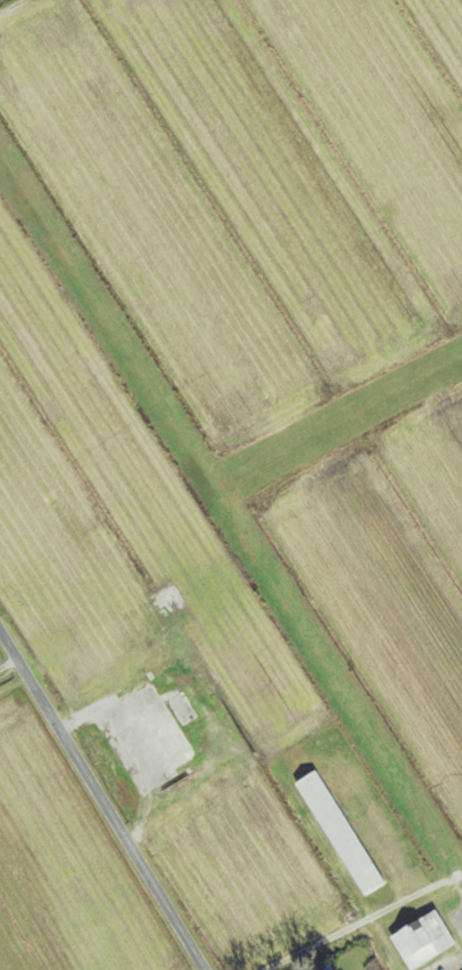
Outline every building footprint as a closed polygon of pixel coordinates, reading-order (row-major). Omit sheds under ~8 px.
[(391,883),(323,770),(301,783),(369,896),(391,883)] [(397,934),(415,969),(461,945),(444,910),(397,934)]
